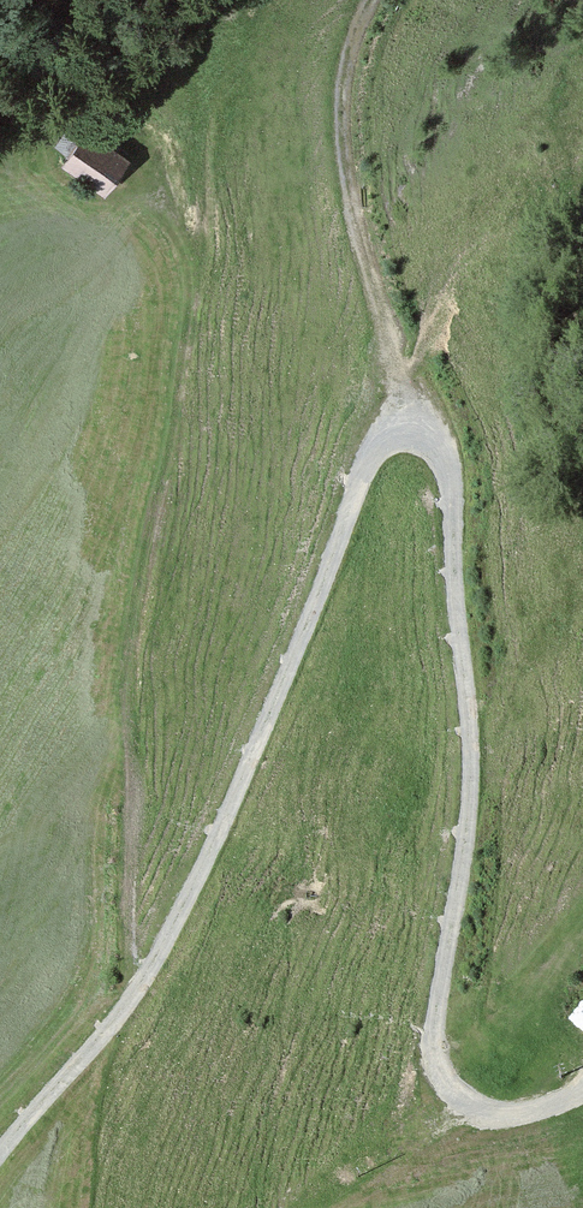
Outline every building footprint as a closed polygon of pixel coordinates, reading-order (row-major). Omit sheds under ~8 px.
[(155,129),(104,94),(59,159),(110,194),(155,129)]
